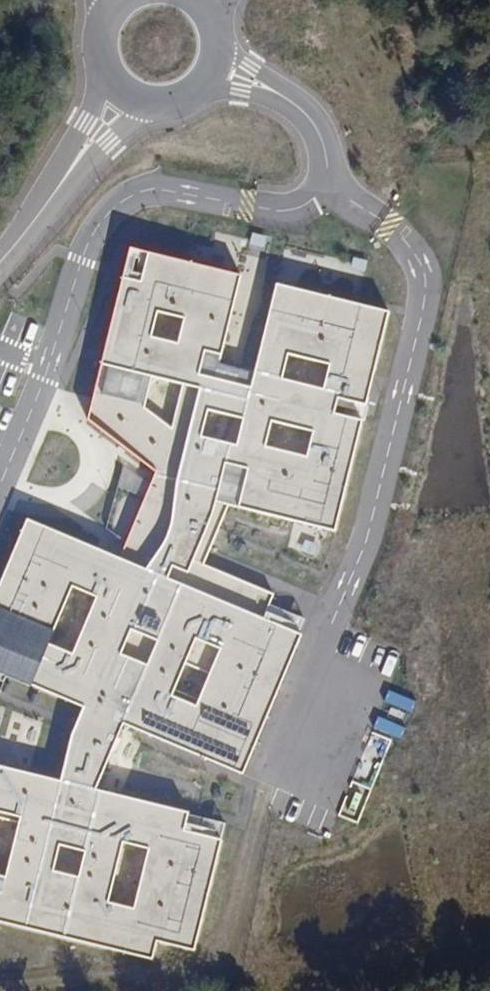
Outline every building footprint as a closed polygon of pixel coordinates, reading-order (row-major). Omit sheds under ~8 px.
[(129,243),(90,417),(156,467),(122,548),(27,515),(0,580),(0,672),(81,699),(72,734),(60,775),(0,761),(0,917),(150,955),(156,937),(195,944),(229,816),(95,783),(109,752),(122,717),(241,773),(304,631),(267,614),(275,594),(203,559),(228,505),(329,531),(386,305),(129,243)] [(339,814),(359,821),(391,738),(372,731),(339,814)]
